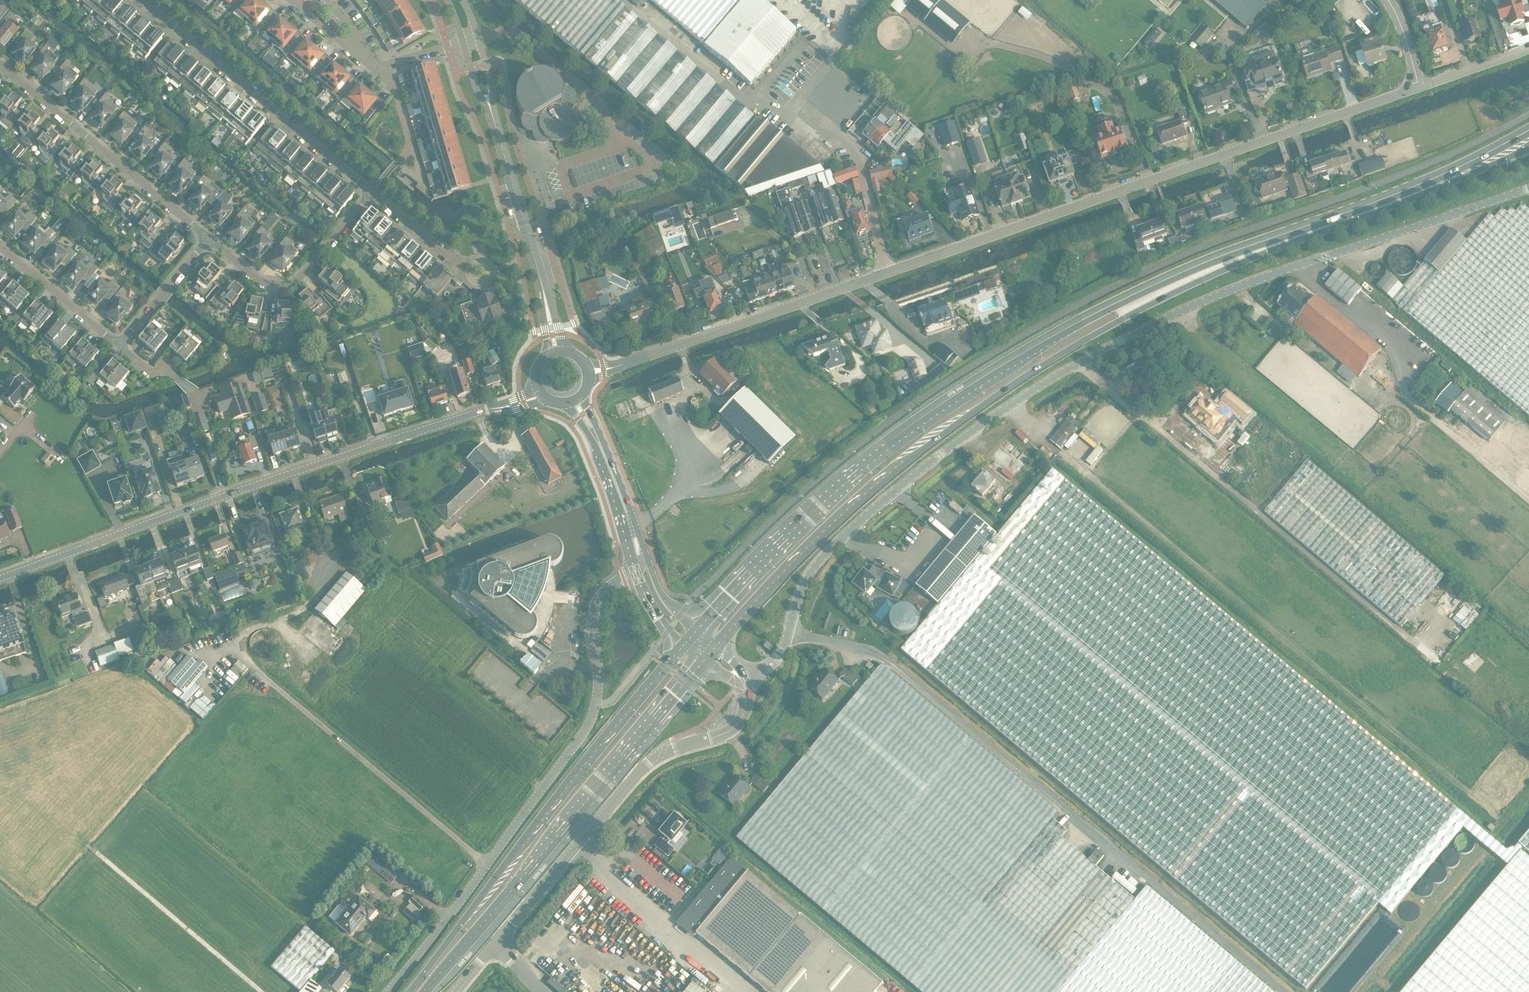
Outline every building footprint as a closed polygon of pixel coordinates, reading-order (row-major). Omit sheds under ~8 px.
[(77,2),(77,3),(79,0),(85,5),(83,7),(91,14),(102,0),(79,0),(77,2)] [(91,14),(93,12),(98,16),(96,18),(104,25),(122,4),(117,0),(102,0),(91,14)] [(232,7),(230,9),(232,10),(241,0),(224,0),(232,7)] [(232,10),(234,12),(236,10),(245,18),(244,20),(246,21),(262,2),(259,0),(241,0),(232,10)] [(377,3),(383,11),(398,0),(381,0),(377,3)] [(383,11),(388,19),(407,6),(403,0),(398,0),(383,11)] [(614,0),(516,0),(584,58),(585,58),(715,169),(757,120),(626,10),(624,8),(614,0)] [(704,47),(744,0),(650,0),(704,47)] [(764,5),(758,0),(744,0),(704,47),(750,86),(796,32),(764,5)] [(952,44),(970,23),(942,0),(901,0),(900,1),(952,44)] [(1230,14),(1246,27),(1265,4),(1260,0),(1214,0),(1230,14)] [(1511,24),(1511,26),(1514,25),(1516,26),(1518,26),(1520,25),(1521,24),(1522,22),(1525,21),(1522,14),(1524,13),(1521,2),(1519,2),(1518,0),(1495,0),(1501,20),(1503,20),(1504,22),(1505,23),(1507,24),(1509,24),(1511,24)] [(246,21),(244,23),(246,25),(248,23),(257,31),(256,33),(257,34),(259,33),(274,15),(266,9),(267,7),(262,2),(246,21)] [(363,2),(358,6),(362,11),(367,8),(363,2)] [(122,4),(104,25),(105,25),(107,23),(112,27),(110,30),(118,36),(135,15),(122,4)] [(9,11),(3,6),(2,7),(0,7),(0,21),(9,11)] [(407,6),(388,19),(393,27),(413,15),(407,6)] [(369,20),(374,17),(369,11),(365,14),(369,20)] [(20,27),(19,27),(15,18),(16,17),(10,12),(0,25),(0,45),(3,48),(20,27)] [(135,15),(118,36),(118,37),(120,34),(125,39),(123,41),(132,48),(149,27),(135,15)] [(274,15),(259,33),(261,34),(262,32),(272,40),(271,42),(272,44),(288,25),(283,20),(281,21),(274,15)] [(413,15),(393,27),(398,35),(418,24),(413,15)] [(374,17),(369,20),(373,27),(378,23),(374,17)] [(1216,31),(1205,21),(1194,34),(1204,43),(1216,31)] [(1475,39),(1481,37),(1475,21),(1462,26),(1467,42),(1470,41),(1471,42),(1474,41),(1475,39)] [(1266,22),(1256,33),(1259,31),(1261,36),(1269,34),(1267,25),(1266,22)] [(1333,22),(1324,26),(1328,38),(1338,35),(1333,22)] [(418,24),(398,35),(403,44),(423,33),(418,24)] [(272,44),(271,46),(273,47),(274,45),(284,53),(282,55),(284,57),(286,55),(300,37),(293,31),(294,29),(288,25),(272,44)] [(1432,28),(1434,34),(1427,36),(1433,54),(1434,53),(1437,54),(1440,53),(1440,51),(1449,48),(1441,25),(1432,28)] [(379,36),(384,33),(380,26),(375,29),(379,36)] [(1163,32),(1157,26),(1146,38),(1152,44),(1163,32)] [(149,27),(132,48),(134,45),(139,50),(137,52),(145,59),(162,39),(164,40),(149,27)] [(23,64),(36,49),(30,44),(34,38),(26,31),(16,43),(18,41),(22,45),(13,55),(16,58),(15,58),(17,60),(18,61),(20,62),(21,62),(23,64)] [(384,33),(379,36),(383,42),(388,39),(384,33)] [(53,37),(46,45),(35,59),(37,57),(41,61),(32,71),(35,73),(34,74),(36,76),(37,77),(39,78),(40,77),(42,80),(55,65),(54,64),(58,59),(52,55),(60,43),(53,37)] [(286,55),(284,57),(297,67),(299,66),(315,47),(309,42),(308,44),(300,37),(286,55)] [(1361,44),(1363,50),(1367,64),(1368,66),(1386,61),(1379,38),(1361,44)] [(388,52),(393,49),(389,42),(384,45),(388,52)] [(158,69),(166,76),(183,55),(169,43),(168,44),(169,44),(154,62),(159,67),(158,69)] [(315,47),(299,66),(301,68),(303,66),(312,74),(311,76),(313,77),(327,59),(320,53),(321,52),(315,47)] [(1329,64),(1342,60),(1338,48),(1324,53),(1325,54),(1303,62),(1308,78),(1331,71),(1329,64)] [(1362,66),(1367,64),(1363,50),(1357,52),(1356,54),(1359,65),(1362,66)] [(183,55),(166,76),(168,74),(173,78),(171,80),(179,87),(197,66),(183,55)] [(327,59),(313,77),(314,79),(316,77),(326,85),(324,87),(326,88),(342,69),(336,64),(335,66),(327,59)] [(1257,85),(1282,76),(1276,59),(1244,70),(1248,81),(1255,78),(1257,85)] [(62,96),(74,81),(73,81),(77,76),(72,71),(74,68),(66,61),(54,75),(54,76),(56,74),(61,77),(52,88),(53,89),(52,90),(59,97),(61,95),(62,96)] [(197,66),(179,87),(180,87),(181,85),(187,89),(185,92),(193,99),(210,78),(197,66)] [(416,90),(438,84),(433,66),(411,73),(416,90)] [(854,125),(872,104),(876,99),(837,66),(833,71),(815,92),(854,125)] [(326,88),(324,90),(326,92),(328,90),(337,98),(336,100),(338,101),(339,99),(354,82),(346,75),(348,74),(342,69),(326,88)] [(515,96),(515,97),(515,98),(516,99),(516,100),(516,101),(516,102),(516,103),(516,105),(517,106),(517,107),(518,108),(519,109),(519,110),(520,111),(520,112),(521,113),(522,114),(523,115),(523,116),(522,116),(522,117),(522,118),(521,119),(521,120),(521,121),(521,122),(521,123),(522,124),(522,125),(522,126),(523,126),(523,127),(523,128),(524,128),(524,129),(525,129),(525,130),(526,130),(527,131),(528,131),(529,132),(530,132),(531,132),(532,132),(533,132),(534,132),(535,132),(536,132),(536,131),(537,131),(538,131),(539,130),(540,129),(545,138),(546,138),(546,139),(547,139),(548,140),(549,140),(550,141),(551,141),(552,142),(553,142),(554,142),(555,142),(556,142),(557,142),(558,142),(559,142),(560,142),(561,142),(562,142),(563,142),(564,141),(565,141),(566,140),(567,140),(568,139),(568,138),(569,138),(570,137),(571,136),(572,135),(572,134),(573,134),(573,133),(574,132),(574,131),(574,130),(575,129),(575,128),(575,127),(575,126),(575,125),(575,124),(575,123),(575,122),(575,121),(575,120),(575,119),(570,113),(569,111),(570,110),(571,110),(572,109),(573,108),(574,107),(575,106),(575,105),(576,104),(576,103),(576,102),(576,101),(576,100),(576,99),(576,98),(576,97),(576,96),(575,96),(575,95),(574,94),(574,93),(573,93),(573,92),(572,92),(572,91),(571,91),(570,91),(570,90),(569,90),(568,90),(567,90),(566,90),(565,90),(564,90),(564,89),(563,88),(563,87),(562,86),(562,85),(561,84),(561,83),(560,82),(559,81),(558,80),(557,79),(557,78),(556,78),(555,77),(554,77),(553,76),(552,75),(551,75),(550,74),(549,74),(548,74),(547,73),(546,73),(545,73),(544,73),(543,73),(542,72),(541,72),(540,72),(539,72),(538,73),(536,73),(535,73),(534,73),(533,73),(532,74),(531,74),(531,73),(531,72),(530,72),(530,73),(530,74),(530,75),(530,76),(530,77),(529,77),(529,78),(528,78),(528,79),(527,79),(526,79),(525,79),(524,78),(523,78),(523,77),(522,77),(522,78),(523,78),(523,79),(523,80),(522,81),(521,81),(521,82),(520,83),(519,84),(519,85),(518,86),(518,87),(517,88),(517,89),(517,90),(516,91),(516,92),(516,93),(516,94),(516,95),(515,96)] [(210,78),(193,99),(195,96),(200,101),(198,103),(207,110),(224,89),(210,78)] [(82,112),(94,98),(93,97),(97,92),(92,88),(93,86),(84,79),(74,92),(76,90),(80,94),(72,104),(73,105),(71,107),(79,113),(80,111),(82,112)] [(1133,79),(1126,82),(1128,88),(1135,85),(1133,79)] [(1228,97),(1235,95),(1230,81),(1208,88),(1209,91),(1199,95),(1205,113),(1216,109),(1215,106),(1230,101),(1228,97)] [(354,82),(339,99),(341,101),(343,99),(352,107),(351,109),(353,111),(369,91),(363,87),(362,88),(354,82)] [(443,102),(438,84),(416,90),(421,108),(443,102)] [(1069,93),(1069,94),(1069,95),(1069,96),(1070,96),(1070,97),(1070,98),(1071,99),(1072,99),(1073,99),(1074,98),(1076,98),(1077,97),(1078,97),(1079,97),(1079,96),(1080,96),(1080,95),(1079,94),(1079,93),(1079,92),(1078,92),(1078,91),(1078,90),(1077,90),(1077,89),(1076,87),(1075,87),(1074,86),(1073,87),(1072,88),(1071,89),(1071,90),(1070,90),(1070,91),(1069,92),(1069,93)] [(224,89),(207,110),(209,108),(214,112),(212,114),(220,121),(237,100),(224,89)] [(353,111),(351,112),(353,114),(355,112),(364,120),(363,122),(365,124),(381,104),(373,98),(374,96),(369,91),(353,111)] [(12,94),(6,101),(5,100),(0,106),(2,108),(1,110),(1,112),(1,114),(2,115),(4,117),(0,121),(0,122),(9,129),(20,116),(18,117),(14,113),(16,110),(15,109),(21,101),(12,94)] [(93,121),(91,123),(99,129),(100,128),(101,129),(114,114),(113,113),(117,108),(111,104),(114,101),(105,94),(94,108),(96,106),(100,110),(91,120),(93,121)] [(237,100),(220,121),(222,119),(228,123),(226,126),(233,132),(232,135),(251,112),(237,100)] [(421,108),(426,125),(449,119),(443,102),(421,108)] [(875,118),(862,134),(869,140),(878,130),(880,132),(884,126),(895,113),(886,105),(875,118)] [(1157,129),(1163,145),(1187,136),(1183,125),(1189,123),(1184,111),(1178,113),(1181,121),(1157,129)] [(121,145),(133,131),(132,130),(136,125),(131,120),(132,119),(124,112),(113,125),(115,123),(119,126),(111,137),(113,139),(113,140),(114,141),(116,143),(118,144),(118,143),(121,145)] [(251,112),(232,135),(245,146),(264,124),(266,125),(266,124),(251,112)] [(40,120),(31,113),(25,120),(24,119),(19,125),(21,126),(20,128),(20,130),(20,132),(21,134),(23,135),(19,140),(28,147),(39,134),(37,136),(33,132),(35,129),(34,127),(40,120)] [(757,120),(715,169),(750,198),(824,172),(760,118),(757,120)] [(454,136),(449,119),(426,125),(432,143),(454,136)] [(345,120),(340,126),(344,129),(349,124),(345,120)] [(960,141),(954,122),(939,127),(946,146),(960,141)] [(1096,139),(1102,156),(1112,153),(1113,154),(1117,152),(1117,151),(1127,148),(1121,131),(1113,134),(1110,125),(1102,128),(1105,137),(1096,139)] [(878,130),(869,140),(878,147),(889,133),(891,132),(884,126),(880,132),(878,130)] [(141,162),(153,147),(147,142),(153,134),(145,127),(133,141),(135,139),(139,143),(131,153),(133,155),(133,156),(134,158),(135,159),(137,160),(138,159),(141,162)] [(271,129),(256,147),(253,151),(258,156),(260,154),(268,161),(285,140),(271,128),(271,129)] [(59,138),(50,131),(44,138),(43,137),(38,143),(40,145),(39,147),(39,149),(39,151),(40,152),(42,154),(38,158),(47,166),(58,153),(58,152),(56,154),(52,150),(54,147),(53,146),(59,138)] [(432,143),(437,160),(459,154),(454,136),(432,143)] [(299,151),(285,140),(268,161),(266,163),(280,174),(281,172),(299,151)] [(160,178),(173,163),(172,163),(176,158),(170,153),(173,150),(164,143),(153,157),(153,158),(155,156),(159,159),(150,169),(153,172),(152,172),(154,174),(155,176),(157,176),(158,176),(160,178)] [(1030,149),(1028,143),(1018,146),(1020,152),(1030,149)] [(987,162),(982,144),(968,149),(974,166),(987,162)] [(10,154),(17,160),(25,150),(20,146),(16,150),(15,149),(10,154)] [(81,153),(72,146),(66,154),(65,152),(59,158),(61,160),(61,162),(60,164),(61,166),(62,168),(63,169),(61,172),(70,179),(80,168),(79,168),(78,170),(73,166),(76,162),(74,161),(81,153)] [(1066,179),(1074,176),(1072,169),(1085,164),(1080,149),(1065,154),(1067,160),(1060,162),(1060,161),(1059,161),(1055,152),(1050,154),(1053,163),(1052,164),(1052,165),(1045,168),(1051,185),(1058,182),(1059,183),(1067,180),(1066,179)] [(312,163),(299,151),(281,172),(283,170),(289,174),(287,177),(295,184),(312,163)] [(464,171),(459,154),(437,160),(442,177),(464,171)] [(1323,159),(1328,172),(1341,167),(1347,165),(1344,157),(1338,159),(1337,155),(1323,159)] [(1386,169),(1385,167),(1382,157),(1358,165),(1363,177),(1386,169)] [(180,194),(192,180),(191,179),(195,174),(190,170),(192,166),(184,159),(172,174),(173,174),(174,172),(179,175),(170,186),(171,187),(170,189),(177,195),(179,193),(180,194)] [(1328,172),(1323,159),(1310,164),(1311,167),(1305,169),(1308,177),(1315,175),(1315,176),(1320,174),(1321,177),(1324,179),(1329,177),(1327,172),(1328,172)] [(102,169),(94,162),(88,169),(86,168),(81,174),(83,175),(82,177),(82,179),(82,181),(83,183),(85,185),(83,187),(92,195),(101,183),(99,185),(95,181),(98,178),(96,176),(102,169)] [(326,174),(312,163),(295,184),(297,181),(302,186),(300,188),(308,195),(326,174)] [(1006,170),(1018,204),(1023,202),(1022,200),(1031,198),(1020,165),(1006,170)] [(836,184),(858,177),(855,167),(833,175),(836,184)] [(883,168),(868,171),(869,175),(872,186),(874,194),(880,193),(877,181),(885,179),(883,168)] [(1018,204),(1006,170),(992,175),(1003,207),(1011,204),(1012,206),(1018,204)] [(464,171),(442,177),(447,195),(469,188),(464,171)] [(1258,194),(1261,195),(1263,200),(1288,191),(1281,172),(1256,180),(1258,185),(1256,189),(1258,194)] [(339,185),(326,174),(308,195),(309,195),(311,193),(316,197),(314,200),(322,206),(339,185)] [(1287,179),(1293,198),(1294,201),(1307,197),(1300,175),(1287,179)] [(200,211),(212,196),(211,195),(215,190),(210,186),(212,183),(204,176),(192,190),(194,188),(198,192),(190,202),(191,203),(189,205),(197,211),(198,210),(200,211)] [(818,187),(814,176),(801,180),(803,186),(805,192),(811,190),(810,190),(818,187)] [(825,188),(835,184),(833,178),(822,182),(825,188)] [(122,186),(114,179),(108,186),(106,185),(101,191),(103,192),(102,194),(102,196),(103,198),(104,200),(105,201),(101,206),(110,213),(121,200),(120,202),(115,198),(118,195),(116,193),(122,186)] [(801,180),(787,185),(788,189),(789,190),(803,186),(801,180)] [(355,198),(339,185),(322,206),(324,204),(337,215),(335,217),(336,218),(353,197),(354,199),(355,198)] [(822,195),(828,210),(833,224),(843,221),(833,191),(822,195)] [(960,211),(964,220),(979,215),(970,191),(954,196),(955,199),(947,202),(952,215),(960,211)] [(219,227),(232,213),(226,208),(232,199),(223,192),(212,206),(212,207),(214,205),(218,208),(209,219),(212,221),(211,222),(213,223),(214,225),(216,226),(217,225),(219,227)] [(779,205),(790,200),(787,192),(776,196),(779,205)] [(2,210),(7,214),(17,202),(9,195),(5,199),(0,193),(0,213),(2,210)] [(1229,194),(1215,199),(1217,204),(1231,200),(1229,194)] [(828,210),(822,195),(813,199),(818,213),(828,210)] [(124,220),(122,223),(118,228),(127,235),(140,219),(140,218),(139,220),(134,216),(137,213),(135,212),(141,204),(133,197),(127,204),(125,203),(120,209),(122,211),(122,213),(121,215),(122,217),(123,218),(124,220)] [(1212,220),(1224,216),(1237,212),(1233,200),(1207,208),(1212,220)] [(800,219),(810,216),(805,201),(795,205),(800,219)] [(851,211),(849,205),(848,201),(842,203),(845,214),(851,211)] [(789,223),(800,219),(795,205),(784,209),(789,223)] [(1190,209),(1195,225),(1208,220),(1202,205),(1197,207),(1197,206),(1190,209)] [(1404,287),(1393,300),(1397,304),(1397,305),(1475,371),(1528,416),(1528,211),(1522,205),(1516,212),(1511,208),(1507,213),(1502,209),(1495,218),(1490,214),(1467,241),(1467,242),(1441,273),(1426,261),(1404,287)] [(239,244),(251,229),(250,228),(254,223),(249,219),(253,213),(245,207),(231,223),(232,223),(233,221),(238,225),(229,235),(230,236),(229,238),(236,244),(238,242),(239,244)] [(11,235),(14,237),(23,227),(27,231),(37,218),(29,212),(25,216),(20,210),(20,209),(4,229),(3,229),(9,236),(11,235)] [(713,215),(714,217),(717,225),(734,219),(731,209),(713,215)] [(1195,225),(1190,209),(1181,212),(1182,213),(1177,215),(1183,229),(1195,225)] [(366,243),(384,222),(368,210),(370,211),(353,232),(361,239),(363,236),(368,241),(366,243)] [(828,210),(818,213),(819,216),(815,217),(819,229),(833,224),(828,210)] [(849,215),(850,219),(856,234),(868,230),(861,210),(857,212),(849,215)] [(160,223),(152,216),(146,223),(144,221),(139,228),(141,229),(141,231),(140,233),(141,235),(142,237),(143,238),(139,243),(148,250),(159,237),(158,239),(153,235),(156,232),(154,230),(160,223)] [(810,216),(800,219),(805,234),(816,230),(810,216)] [(909,240),(932,232),(926,216),(903,224),(909,240)] [(707,219),(711,229),(717,227),(717,225),(714,217),(707,219)] [(800,219),(789,223),(794,238),(805,234),(800,219)] [(36,231),(22,248),(29,254),(31,252),(34,254),(43,244),(47,248),(58,235),(65,227),(66,225),(59,220),(59,221),(51,230),(50,229),(49,229),(45,233),(39,228),(36,231)] [(1150,223),(1155,239),(1168,235),(1162,220),(1158,221),(1157,220),(1150,223)] [(267,222),(262,227),(268,232),(272,226),(267,222)] [(397,234),(384,222),(366,243),(374,250),(373,252),(378,257),(397,234)] [(1155,239),(1150,223),(1142,226),(1142,227),(1138,228),(1140,233),(1133,235),(1139,251),(1145,249),(1143,243),(1155,239)] [(259,260),(271,245),(265,241),(270,234),(268,232),(262,227),(261,227),(251,239),(251,240),(253,237),(257,241),(249,251),(250,253),(248,254),(256,260),(257,259),(259,260)] [(646,261),(664,252),(650,227),(633,237),(646,261)] [(1467,242),(1467,241),(1453,229),(1426,261),(1441,273),(1467,242)] [(411,245),(397,234),(378,257),(392,268),(411,245)] [(172,255),(174,256),(175,255),(177,254),(178,253),(178,252),(179,250),(178,249),(184,242),(175,235),(169,242),(167,241),(164,244),(160,240),(161,239),(161,238),(150,252),(159,259),(163,255),(165,256),(166,257),(168,257),(170,256),(172,255)] [(1176,236),(1168,239),(1171,247),(1179,244),(1176,236)] [(289,263),(294,258),(293,257),(297,252),(292,247),(294,244),(286,237),(274,252),(276,250),(280,253),(272,264),(274,266),(274,267),(275,268),(276,270),(278,271),(279,270),(282,272),(285,268),(286,268),(288,267),(289,266),(290,264),(289,263)] [(61,244),(60,243),(43,265),(50,271),(51,269),(54,271),(63,261),(68,265),(76,254),(68,247),(68,248),(66,250),(61,244)] [(424,256),(411,245),(392,268),(396,264),(409,275),(407,277),(424,256)] [(146,254),(139,262),(143,264),(146,261),(147,261),(150,257),(146,254)] [(715,254),(703,258),(706,269),(712,267),(716,277),(723,274),(715,254)] [(438,268),(424,256),(407,277),(415,284),(417,282),(422,286),(420,288),(421,289),(438,268)] [(81,260),(65,279),(64,280),(70,287),(72,285),(75,288),(83,278),(88,281),(98,269),(90,262),(90,263),(86,266),(81,260)] [(216,288),(218,289),(220,287),(220,286),(218,289),(212,284),(221,273),(212,265),(205,273),(204,272),(202,273),(201,273),(201,274),(200,274),(200,275),(199,276),(199,277),(198,278),(198,279),(199,280),(198,282),(199,283),(193,290),(206,300),(205,300),(206,300),(216,288)] [(787,267),(778,270),(785,290),(794,287),(787,267)] [(452,279),(438,268),(421,289),(423,286),(436,298),(452,280),(452,279)] [(341,282),(342,281),(341,280),(340,278),(339,277),(338,276),(336,275),(335,275),(333,276),(326,270),(318,279),(329,288),(325,293),(327,295),(338,304),(338,303),(348,291),(341,285),(343,284),(341,282)] [(785,290),(778,270),(770,273),(777,293),(785,290)] [(1336,273),(1326,284),(1340,296),(1349,304),(1359,292),(1362,289),(1339,270),(1336,273)] [(777,293),(770,273),(760,277),(767,297),(777,293)] [(1404,287),(1388,274),(1377,287),(1393,300),(1404,287)] [(767,297),(760,277),(752,280),(753,283),(759,300),(767,297)] [(103,278),(102,278),(86,297),(85,298),(91,305),(93,304),(97,306),(105,296),(110,300),(120,287),(112,281),(108,284),(103,278)] [(995,279),(984,283),(987,291),(998,287),(995,279)] [(0,298),(0,307),(4,310),(8,305),(16,312),(29,296),(20,289),(19,290),(12,283),(0,298)] [(220,287),(218,289),(220,291),(209,303),(210,304),(210,303),(222,313),(228,307),(229,308),(231,306),(232,307),(238,300),(237,299),(243,291),(234,283),(225,294),(219,289),(220,287)] [(759,300),(753,283),(744,286),(750,303),(759,300)] [(670,313),(685,307),(676,284),(661,290),(670,313)] [(124,316),(132,307),(128,297),(129,296),(130,295),(130,290),(124,285),(111,301),(116,305),(107,315),(110,318),(109,320),(117,325),(118,324),(120,321),(121,322),(126,318),(124,316)] [(712,285),(693,293),(697,300),(704,297),(710,312),(722,307),(715,292),(712,285)] [(977,285),(954,293),(957,302),(963,300),(964,301),(981,295),(977,285)] [(1278,304),(1284,309),(1278,316),(1290,327),(1293,323),(1359,378),(1382,350),(1317,296),(1311,303),(1292,287),(1278,304)] [(332,309),(323,299),(321,296),(317,300),(308,289),(298,297),(305,305),(303,306),(309,313),(311,312),(313,314),(314,313),(320,319),(331,309),(332,310),(332,309)] [(471,302),(460,306),(468,331),(480,327),(480,326),(484,325),(484,326),(502,319),(501,317),(502,317),(495,297),(494,294),(475,301),(476,303),(472,305),(471,302)] [(262,332),(266,333),(269,314),(268,317),(260,315),(263,301),(251,298),(249,308),(247,308),(245,317),(247,317),(246,320),(248,320),(246,328),(262,332)] [(652,300),(643,304),(643,299),(641,298),(633,301),(632,303),(635,307),(626,310),(632,326),(657,316),(652,300)] [(585,307),(593,315),(599,310),(592,301),(585,307)] [(948,305),(947,301),(918,311),(927,336),(956,326),(954,321),(957,320),(952,304),(948,305)] [(42,309),(35,303),(17,325),(19,323),(27,329),(31,324),(39,331),(52,315),(43,308),(42,309)] [(269,314),(266,333),(270,333),(271,334),(271,333),(287,334),(287,325),(289,325),(289,323),(291,323),(291,313),(289,313),(290,303),(277,303),(277,317),(269,317),(269,314)] [(157,317),(139,339),(146,345),(145,346),(155,353),(167,338),(159,331),(162,328),(154,321),(158,317),(157,317)] [(695,320),(698,327),(707,324),(705,317),(695,320)] [(858,326),(865,345),(866,349),(871,347),(874,356),(894,349),(893,345),(887,329),(882,331),(877,319),(858,326)] [(58,322),(40,344),(42,342),(50,348),(53,345),(61,352),(75,335),(66,327),(65,328),(58,322)] [(189,326),(188,326),(170,348),(177,354),(176,355),(186,362),(198,347),(190,340),(193,337),(185,330),(189,326)] [(833,344),(830,336),(821,339),(820,338),(816,339),(813,341),(813,342),(804,345),(815,355),(830,350),(833,359),(827,365),(831,369),(847,363),(840,345),(837,346),(836,343),(833,344)] [(433,353),(437,348),(428,340),(424,344),(433,353)] [(81,341),(63,363),(63,364),(65,361),(73,367),(77,362),(86,369),(98,354),(89,346),(88,347),(81,341)] [(954,353),(943,344),(934,355),(945,364),(954,353)] [(328,362),(340,358),(336,347),(324,351),(328,362)] [(492,366),(499,362),(493,351),(486,356),(492,366)] [(954,353),(945,364),(950,367),(958,357),(954,353)] [(726,394),(733,401),(744,390),(737,383),(739,381),(716,359),(701,374),(723,397),(726,394)] [(928,375),(922,359),(908,364),(914,380),(928,375)] [(467,376),(475,373),(470,360),(462,363),(467,376)] [(97,369),(86,382),(91,386),(97,380),(105,386),(108,383),(116,390),(129,374),(120,367),(119,368),(111,361),(102,373),(97,369)] [(1446,361),(1441,366),(1449,372),(1454,367),(1446,361)] [(449,370),(458,399),(469,395),(469,393),(473,392),(469,385),(460,366),(449,370)] [(260,373),(263,383),(277,378),(273,368),(260,373)] [(499,385),(499,383),(500,383),(495,368),(481,372),(487,387),(491,386),(493,385),(494,387),(499,385)] [(258,385),(262,384),(258,372),(254,373),(252,376),(255,383),(258,385)] [(0,385),(0,406),(1,407),(5,401),(14,409),(15,408),(22,400),(24,402),(36,389),(35,389),(21,377),(21,376),(10,388),(2,382),(0,385)] [(649,391),(655,405),(684,393),(678,379),(649,391)] [(239,383),(220,390),(222,395),(215,398),(220,413),(228,410),(231,420),(250,413),(239,383)] [(1491,442),(1507,423),(1512,417),(1474,384),(1468,390),(1465,394),(1452,384),(1436,403),(1449,413),(1452,409),(1491,442)] [(447,402),(444,391),(442,392),(441,387),(427,391),(432,407),(447,402)] [(746,388),(744,390),(733,401),(720,414),(770,464),(796,438),(746,388)] [(408,389),(378,399),(384,417),(413,408),(408,389)] [(258,414),(268,410),(263,395),(252,399),(258,414)] [(1201,401),(1189,415),(1201,424),(1202,423),(1203,425),(1204,425),(1211,431),(1218,422),(1225,428),(1234,417),(1238,421),(1247,411),(1227,395),(1221,401),(1223,402),(1215,412),(1213,411),(1214,409),(1208,404),(1207,405),(1201,401)] [(180,411),(190,407),(186,396),(176,399),(180,411)] [(143,411),(150,428),(169,421),(162,404),(143,411)] [(327,412),(320,414),(323,423),(328,441),(336,438),(336,437),(335,435),(338,434),(334,420),(338,418),(336,409),(327,412)] [(141,411),(124,417),(130,434),(147,428),(141,411)] [(203,415),(194,418),(199,434),(208,430),(203,415)] [(1066,421),(1050,440),(1061,450),(1077,430),(1066,421)] [(1085,461),(1089,465),(1102,450),(1097,447),(1100,444),(1084,429),(1089,424),(1085,421),(1077,430),(1081,433),(1079,436),(1095,450),(1085,461)] [(323,423),(311,427),(316,441),(318,441),(319,443),(320,444),(328,441),(323,423)] [(549,484),(556,480),(562,477),(535,429),(522,436),(549,484)] [(281,436),(287,452),(300,447),(295,431),(281,436)] [(205,436),(209,446),(215,444),(211,434),(205,436)] [(287,452),(281,436),(268,440),(274,456),(287,452)] [(204,452),(210,450),(205,438),(200,440),(204,452)] [(253,451),(258,449),(253,438),(235,446),(238,452),(233,454),(236,461),(240,459),(244,467),(244,466),(247,469),(251,468),(251,463),(257,461),(253,451)] [(1009,484),(1030,458),(1007,439),(986,465),(1009,484)] [(448,520),(504,466),(499,460),(499,458),(496,454),(493,454),(484,444),(464,464),(471,472),(435,505),(448,520)] [(93,453),(79,461),(86,475),(100,467),(93,453)] [(184,464),(191,483),(204,479),(197,459),(184,464)] [(1403,627),(1445,576),(1307,461),(1265,512),(1403,627)] [(191,483),(184,464),(171,468),(177,487),(191,483)] [(1495,855),(1502,847),(1053,470),(998,536),(939,605),(902,650),(1307,990),(1378,904),(1391,914),(1463,828),(1495,855)] [(152,471),(136,476),(138,480),(136,481),(140,493),(142,493),(144,499),(159,494),(152,471)] [(983,497),(996,481),(985,472),(972,488),(983,497)] [(111,480),(107,481),(109,487),(115,506),(123,503),(124,505),(131,503),(130,501),(132,500),(126,481),(124,475),(111,480)] [(385,500),(391,497),(384,479),(375,482),(376,485),(368,488),(374,506),(378,505),(379,508),(387,505),(385,500)] [(341,522),(348,519),(346,512),(347,512),(342,497),(320,504),(325,520),(339,515),(341,522)] [(399,514),(413,508),(406,498),(395,502),(399,514)] [(959,516),(962,512),(953,504),(949,508),(959,516)] [(22,528),(20,522),(15,509),(6,512),(13,531),(22,528)] [(299,537),(307,534),(304,528),(305,528),(298,509),(280,516),(287,534),(297,531),(299,537)] [(957,537),(916,586),(939,605),(998,535),(974,516),(967,525),(958,518),(948,530),(957,537)] [(314,518),(308,520),(312,531),(318,528),(314,518)] [(10,536),(4,520),(0,521),(0,539),(10,536)] [(256,524),(241,529),(252,556),(275,548),(267,528),(266,529),(264,522),(256,524)] [(229,547),(225,537),(216,540),(215,538),(208,540),(209,543),(213,553),(229,547)] [(455,574),(451,597),(516,651),(517,651),(519,648),(524,651),(527,647),(530,650),(544,662),(547,658),(548,657),(534,646),(539,640),(552,652),(553,651),(542,642),(539,640),(541,638),(542,637),(543,635),(544,633),(545,632),(546,630),(547,628),(547,627),(548,625),(549,623),(550,621),(551,620),(551,618),(552,616),(552,614),(553,612),(553,611),(554,609),(554,607),(555,605),(555,604),(564,605),(568,605),(568,604),(554,603),(555,592),(569,593),(569,592),(563,591),(556,591),(556,589),(556,587),(556,585),(556,583),(555,581),(555,579),(555,577),(555,575),(554,573),(554,571),(553,570),(553,568),(552,566),(553,566),(554,566),(555,565),(556,565),(557,564),(558,563),(558,562),(559,562),(559,561),(560,560),(560,559),(561,558),(561,557),(561,556),(561,555),(561,554),(561,553),(561,552),(561,551),(561,550),(560,549),(560,548),(559,547),(559,546),(558,546),(558,545),(557,545),(557,544),(556,543),(555,543),(554,542),(553,542),(552,541),(551,541),(550,541),(549,541),(548,541),(547,541),(546,541),(545,541),(544,541),(544,542),(519,550),(507,554),(507,555),(455,574)] [(438,544),(431,547),(433,552),(423,556),(426,562),(443,555),(438,544)] [(183,552),(190,570),(202,565),(195,548),(183,552)] [(190,570),(183,552),(171,557),(177,574),(190,570)] [(237,566),(243,563),(239,554),(233,556),(237,566)] [(309,580),(304,568),(309,566),(307,559),(291,565),(299,584),(309,580)] [(148,566),(154,583),(166,578),(160,562),(148,566)] [(244,565),(215,575),(220,591),(239,585),(237,579),(247,575),(244,565)] [(154,583),(148,566),(136,571),(141,585),(135,587),(142,607),(160,600),(154,583)] [(213,579),(209,569),(203,571),(207,582),(213,579)] [(893,598),(899,601),(902,596),(896,593),(902,582),(886,574),(880,571),(879,573),(873,569),(869,574),(864,570),(853,584),(867,595),(873,587),(878,589),(878,590),(893,598)] [(346,573),(329,594),(314,611),(334,627),(366,590),(346,573)] [(105,597),(129,589),(124,575),(100,583),(105,597)] [(184,591),(180,580),(168,584),(172,595),(184,591)] [(78,629),(94,622),(89,610),(84,612),(76,592),(55,600),(63,619),(73,616),(78,629)] [(1464,607),(1454,619),(1461,626),(1472,613),(1464,607)] [(1472,613),(1461,626),(1466,630),(1478,615),(1473,611),(1472,613)] [(27,653),(14,615),(6,618),(5,617),(0,618),(0,662),(27,653)] [(96,651),(101,667),(115,662),(120,660),(118,656),(133,651),(129,639),(96,651)] [(764,646),(770,651),(773,646),(767,642),(764,646)] [(182,653),(175,661),(180,665),(187,657),(182,653)] [(157,660),(146,672),(172,694),(173,693),(177,688),(167,680),(178,667),(166,656),(160,663),(157,660)] [(194,683),(206,670),(189,656),(168,680),(185,694),(194,683)] [(239,661),(231,670),(240,677),(247,668),(239,661)] [(1147,887),(1135,900),(1096,867),(1088,861),(1062,839),(1068,832),(1053,819),(1059,813),(985,751),(882,665),(737,838),(920,991),(1273,991),(1147,887)] [(823,702),(839,683),(825,672),(809,691),(823,702)] [(852,688),(857,682),(845,672),(840,677),(852,688)] [(177,688),(173,693),(186,704),(199,688),(194,683),(185,694),(177,688)] [(564,688),(561,692),(561,693),(570,700),(574,696),(564,688)] [(216,706),(202,694),(189,709),(204,721),(216,706)] [(735,805),(750,787),(736,776),(722,794),(735,805)] [(765,793),(770,787),(757,777),(752,783),(765,793)] [(660,840),(659,842),(655,846),(668,856),(673,850),(668,845),(685,824),(681,821),(682,819),(676,814),(675,816),(674,815),(659,832),(665,837),(662,841),(660,840)] [(1528,850),(1528,827),(1518,841),(1528,850)] [(1508,866),(1402,991),(1528,991),(1528,858),(1521,851),(1523,849),(1518,845),(1516,848),(1506,851),(1502,847),(1495,855),(1508,866)] [(714,860),(711,864),(714,867),(718,863),(720,865),(723,860),(725,862),(732,854),(723,846),(712,859),(714,860)] [(1097,851),(1088,861),(1096,867),(1104,857),(1097,851)] [(365,863),(379,874),(387,865),(373,854),(365,863)] [(682,920),(767,991),(877,991),(884,984),(794,909),(795,909),(750,872),(749,872),(732,858),(712,882),(705,891),(706,892),(682,920)] [(583,881),(587,885),(592,879),(588,876),(583,881)] [(368,919),(376,910),(359,896),(337,922),(350,933),(365,916),(368,919)] [(412,898),(408,902),(419,912),(423,909),(412,898)] [(410,904),(406,909),(417,919),(421,914),(419,913),(410,904)] [(304,926),(270,966),(301,991),(311,981),(335,952),(304,926)] [(327,984),(337,991),(338,991),(350,977),(339,969),(327,984)] [(548,983),(559,991),(567,991),(552,978),(548,983)] [(321,990),(311,981),(301,991),(319,991),(321,990)] [(692,982),(684,991),(704,991),(692,982)]
